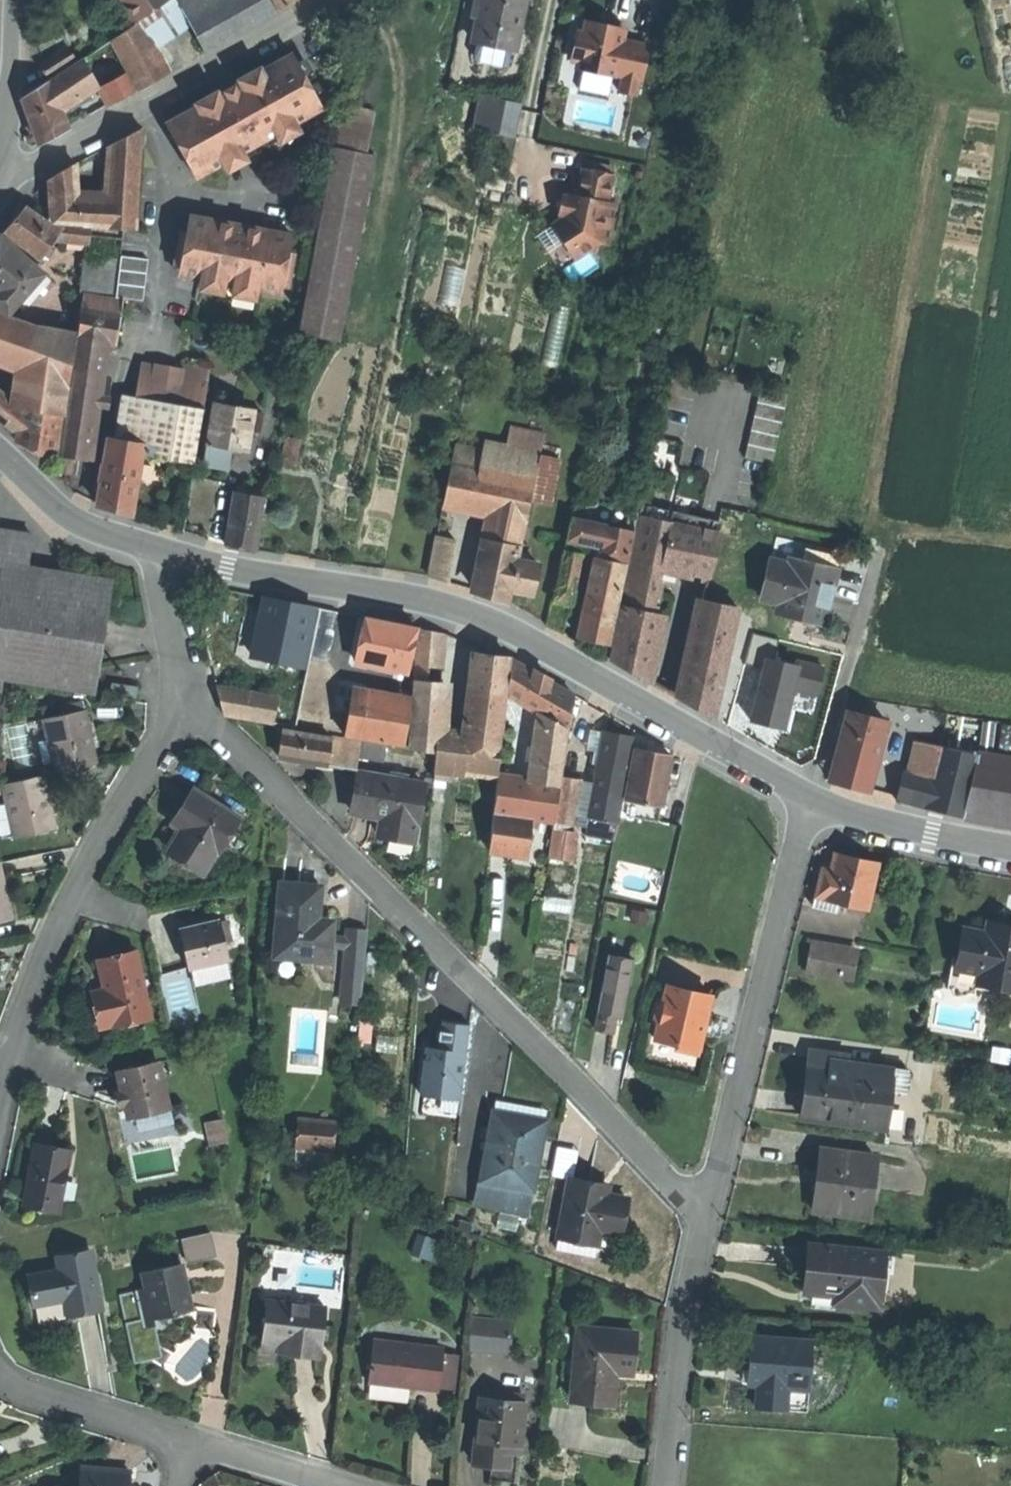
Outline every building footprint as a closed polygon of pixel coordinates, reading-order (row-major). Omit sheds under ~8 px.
[(134,21),(163,0),(119,0),(134,21)] [(139,19),(141,21),(155,47),(190,25),(177,0),(168,0),(139,19)] [(190,25),(204,51),(274,12),(269,0),(177,0),(190,25)] [(277,10),(296,0),(272,0),(277,10)] [(468,12),(477,14),(480,0),(470,0),(468,12)] [(477,14),(472,39),(516,48),(525,0),(480,0),(477,14)] [(141,21),(111,39),(138,88),(169,71),(155,47),(141,21)] [(605,24),(588,21),(586,32),(574,42),(571,60),(580,62),(578,71),(614,79),(615,72),(623,74),(619,93),(635,96),(639,80),(641,80),(648,48),(622,42),(624,28),(605,24)] [(111,39),(82,59),(92,76),(108,104),(121,97),(138,88),(111,39)] [(67,48),(41,64),(49,77),(75,61),(67,48)] [(227,89),(166,123),(197,178),(254,146),(249,138),(260,131),(265,140),(323,108),(292,53),(227,89)] [(82,59),(47,82),(54,101),(92,76),(82,59)] [(36,88),(23,97),(39,143),(64,129),(54,101),(47,82),(36,88)] [(504,101),(496,100),(491,126),(499,127),(504,101)] [(522,104),(504,101),(499,127),(518,131),(522,104)] [(142,128),(108,147),(106,164),(109,170),(107,199),(106,226),(136,228),(142,128)] [(375,156),(334,147),(299,334),(340,342),(375,156)] [(62,171),(50,178),(50,196),(77,197),(76,163),(62,171)] [(609,178),(581,171),(575,198),(566,196),(565,199),(562,216),(562,218),(551,226),(572,259),(597,243),(606,244),(614,205),(604,204),(609,178)] [(77,197),(50,196),(52,222),(94,225),(96,207),(89,198),(77,197)] [(107,199),(89,198),(96,207),(94,225),(106,226),(107,199)] [(565,199),(561,198),(559,206),(557,215),(562,216),(565,199)] [(14,219),(3,232),(40,258),(54,238),(48,237),(52,225),(25,206),(14,219)] [(237,224),(190,216),(187,232),(180,231),(174,266),(201,270),(200,279),(261,290),(262,281),(289,286),(295,252),(289,251),(292,233),(237,224)] [(89,228),(52,225),(48,237),(54,238),(87,242),(89,228)] [(121,230),(89,228),(87,242),(81,291),(112,296),(121,230)] [(9,314),(43,274),(0,236),(0,307),(9,314)] [(149,259),(122,256),(116,297),(123,298),(144,300),(149,259)] [(111,298),(85,294),(82,309),(121,316),(123,298),(116,297),(112,296),(111,298)] [(82,309),(77,336),(80,337),(105,341),(117,343),(121,316),(82,309)] [(0,312),(0,348),(31,359),(33,343),(36,327),(36,326),(0,312)] [(76,332),(36,327),(33,343),(73,350),(76,332)] [(105,341),(80,337),(73,368),(100,372),(105,341)] [(73,350),(33,343),(31,359),(25,396),(23,410),(64,416),(73,350)] [(148,401),(155,366),(142,374),(137,399),(148,401)] [(183,371),(155,366),(148,401),(176,406),(181,382),(183,371)] [(209,371),(183,366),(183,371),(181,382),(206,386),(209,371)] [(73,368),(61,455),(77,458),(86,459),(92,425),(100,372),(73,368)] [(145,443),(144,452),(174,458),(179,432),(197,435),(202,410),(206,386),(181,382),(176,406),(148,401),(137,399),(129,440),(145,443)] [(10,386),(1,398),(6,402),(16,389),(10,386)] [(6,402),(22,414),(23,410),(25,396),(16,389),(6,402)] [(0,398),(0,421),(17,434),(22,414),(6,402),(1,398),(0,398)] [(755,399),(749,456),(780,460),(787,403),(755,399)] [(255,410),(217,404),(210,443),(233,447),(248,449),(251,430),(255,410)] [(64,416),(23,410),(22,414),(17,434),(17,439),(58,459),(64,416)] [(255,410),(251,430),(260,431),(263,412),(255,410)] [(179,432),(174,458),(193,461),(197,435),(179,432)] [(542,452),(457,434),(452,461),(502,471),(537,478),(542,452)] [(129,440),(111,438),(100,506),(117,511),(132,516),(144,452),(145,443),(129,440)] [(233,447),(210,443),(206,467),(218,469),(229,471),(233,447)] [(560,456),(542,452),(537,478),(536,485),(553,489),(560,456)] [(77,458),(61,455),(59,470),(75,473),(77,458)] [(502,471),(452,461),(442,508),(453,510),(455,502),(494,509),(502,471)] [(537,478),(502,471),(494,509),(492,518),(529,525),(536,485),(537,478)] [(266,497),(236,492),(227,544),(241,547),(256,549),(266,497)] [(641,510),(582,497),(577,519),(636,532),(641,510)] [(674,523),(644,517),(635,560),(648,563),(665,567),(674,523)] [(492,518),(489,535),(522,542),(525,542),(529,525),(492,518)] [(636,532),(577,519),(571,548),(580,550),(599,554),(626,560),(630,561),(636,532)] [(719,532),(674,523),(665,567),(687,572),(709,576),(719,532)] [(29,558),(33,534),(0,529),(0,553),(29,558)] [(456,537),(438,534),(431,570),(449,574),(456,537)] [(489,535),(484,534),(473,588),(489,592),(510,599),(513,586),(520,553),(522,542),(489,535)] [(571,548),(559,606),(568,608),(580,550),(571,548)] [(839,558),(803,552),(802,562),(837,568),(839,558)] [(0,553),(0,561),(28,565),(29,558),(0,553)] [(542,557),(520,553),(513,586),(535,591),(542,557)] [(626,560),(599,554),(594,577),(621,583),(626,560)] [(788,561),(769,558),(762,597),(780,601),(788,561)] [(802,562),(788,559),(788,561),(780,601),(779,611),(801,615),(828,619),(837,568),(802,562)] [(640,607),(648,563),(635,560),(624,604),(640,607)] [(0,561),(0,597),(7,598),(3,624),(100,639),(109,578),(28,565),(0,561)] [(621,583),(594,577),(581,634),(595,637),(609,640),(621,583)] [(112,579),(109,578),(100,639),(92,691),(95,692),(112,579)] [(0,597),(0,677),(92,691),(100,639),(3,624),(7,598),(0,597)] [(293,602),(272,598),(260,657),(303,666),(312,624),(315,607),(293,602)] [(738,607),(701,602),(693,634),(732,643),(738,607)] [(640,607),(624,604),(615,640),(611,658),(639,674),(653,609),(640,607)] [(337,611),(315,607),(312,624),(333,629),(337,611)] [(417,628),(366,618),(357,661),(409,672),(417,628)] [(423,688),(428,635),(419,628),(414,686),(423,688)] [(732,643),(693,634),(677,697),(717,719),(732,643)] [(469,656),(465,693),(469,694),(498,697),(505,697),(526,707),(529,672),(509,660),(487,658),(469,656)] [(553,686),(529,672),(526,707),(543,717),(567,731),(571,697),(553,686)] [(423,688),(414,686),(410,749),(435,753),(436,740),(437,690),(423,688)] [(281,698),(218,687),(226,714),(276,725),(281,698)] [(498,697),(469,694),(463,742),(495,744),(498,697)] [(410,710),(351,701),(345,735),(405,745),(410,710)] [(88,709),(46,718),(57,772),(99,763),(93,737),(88,709)] [(889,722),(852,712),(834,781),(853,786),(871,791),(889,722)] [(567,731),(543,717),(533,782),(558,785),(559,779),(567,731)] [(332,739),(284,730),(280,757),(305,761),(327,765),(332,739)] [(613,735),(602,733),(592,785),(591,792),(617,797),(628,737),(613,735)] [(352,740),(332,737),(332,739),(327,765),(343,767),(350,747),(352,740)] [(463,742),(436,740),(435,753),(434,775),(495,780),(499,744),(495,744),(463,742)] [(363,749),(350,747),(343,767),(359,769),(363,749)] [(941,751),(930,748),(924,763),(930,764),(937,768),(941,751)] [(648,752),(631,749),(622,799),(657,806),(666,755),(648,752)] [(979,757),(941,751),(937,768),(933,785),(970,794),(979,757)] [(980,753),(979,757),(970,794),(965,818),(1010,826),(1010,759),(980,753)] [(937,768),(930,764),(926,783),(903,778),(898,801),(928,808),(933,785),(937,768)] [(426,783),(362,773),(356,813),(385,817),(395,819),(392,837),(417,841),(426,783)] [(46,774),(4,783),(15,837),(58,827),(53,802),(46,774)] [(577,782),(559,779),(558,785),(553,823),(553,826),(568,829),(569,826),(577,782)] [(558,785),(533,782),(495,780),(491,816),(528,820),(553,823),(558,785)] [(592,785),(577,782),(569,826),(584,829),(587,816),(591,792),(592,785)] [(970,794),(933,785),(928,808),(965,818),(970,794)] [(241,815),(196,787),(184,807),(192,812),(182,827),(172,844),(208,867),(219,849),(220,850),(241,815)] [(617,797),(591,792),(587,816),(613,821),(617,797)] [(179,815),(174,822),(182,827),(192,812),(184,807),(179,815)] [(528,820),(491,816),(489,840),(487,854),(525,857),(528,820)] [(613,821),(587,816),(584,829),(611,834),(613,821)] [(395,819),(385,817),(384,827),(382,836),(392,837),(395,819)] [(611,834),(584,829),(583,836),(609,841),(611,834)] [(839,868),(826,866),(824,880),(820,897),(845,902),(874,907),(882,864),(841,857),(839,868)] [(0,860),(0,921),(13,918),(8,893),(0,860)] [(304,890),(285,888),(279,961),(314,963),(317,923),(320,891),(304,890)] [(845,902),(820,897),(818,908),(843,913),(845,902)] [(223,919),(183,928),(188,948),(192,967),(194,966),(230,958),(232,958),(223,919)] [(336,925),(317,923),(314,963),(332,965),(334,950),(334,941),(336,925)] [(971,931),(963,970),(984,974),(982,984),(1010,990),(1010,929),(994,925),(992,936),(971,931)] [(367,933),(347,932),(347,942),(346,951),(343,990),(362,992),(367,933)] [(347,942),(334,941),(334,950),(346,951),(347,942)] [(850,948),(812,943),(808,972),(846,977),(858,979),(862,950),(850,948)] [(138,949),(102,957),(105,972),(108,987),(102,988),(110,1023),(115,1021),(116,1023),(152,1015),(138,949)] [(630,960),(604,955),(595,1008),(597,1009),(593,1031),(600,1032),(609,1034),(613,1013),(620,1014),(630,960)] [(230,958),(194,966),(197,982),(233,974),(230,958)] [(707,997),(665,987),(661,1001),(652,1003),(648,1017),(655,1023),(652,1037),(674,1044),(672,1051),(694,1056),(701,1025),(707,997)] [(102,988),(95,990),(103,1024),(110,1023),(102,988)] [(343,990),(341,1007),(361,1008),(362,992),(343,990)] [(454,1026),(441,1024),(438,1046),(438,1051),(424,1050),(418,1097),(458,1102),(468,1027),(454,1026)] [(831,1071),(812,1068),(809,1091),(805,1118),(887,1129),(892,1091),(895,1067),(833,1059),(831,1071)] [(159,1060),(119,1069),(124,1091),(130,1116),(170,1106),(159,1060)] [(895,1067),(892,1091),(910,1094),(913,1070),(895,1067)] [(542,1115),(490,1106),(483,1144),(476,1183),(483,1184),(529,1193),(541,1123),(542,1115)] [(226,1120),(209,1124),(213,1142),(230,1138),(226,1120)] [(333,1128),(296,1124),(293,1150),(330,1154),(333,1128)] [(73,1150),(39,1144),(33,1173),(28,1204),(62,1211),(73,1150)] [(875,1154),(821,1148),(818,1179),(814,1211),(869,1217),(875,1154)] [(594,1242),(595,1234),(596,1228),(617,1231),(622,1196),(605,1193),(606,1185),(587,1182),(566,1179),(559,1228),(557,1236),(594,1242)] [(483,1184),(476,1183),(472,1208),(524,1218),(529,1193),(483,1184)] [(213,1231),(184,1237),(190,1260),(218,1253),(213,1231)] [(594,1242),(557,1236),(555,1252),(592,1258),(594,1242)] [(888,1252),(810,1243),(807,1265),(804,1289),(836,1293),(835,1304),(881,1310),(888,1252)] [(93,1250),(59,1257),(62,1270),(31,1276),(34,1291),(36,1304),(67,1298),(71,1315),(104,1308),(93,1250)] [(184,1262),(145,1271),(149,1287),(155,1316),(156,1316),(175,1312),(195,1307),(184,1262)] [(138,1365),(153,1362),(153,1361),(162,1346),(163,1346),(156,1316),(155,1316),(149,1287),(121,1293),(138,1365)] [(470,1348),(512,1354),(517,1318),(475,1312),(470,1348)] [(321,1318),(264,1313),(261,1342),(289,1345),(288,1356),(317,1359),(321,1318)] [(634,1340),(577,1333),(568,1405),(588,1408),(609,1410),(613,1377),(629,1379),(634,1340)] [(814,1341),(754,1337),(752,1362),(751,1384),(760,1384),(759,1409),(810,1412),(814,1341)] [(289,1345),(261,1342),(260,1353),(278,1355),(288,1356),(289,1345)] [(441,1351),(370,1344),(366,1383),(402,1387),(437,1390),(437,1388),(441,1354),(441,1351)] [(166,1359),(163,1346),(162,1346),(153,1361),(153,1362),(166,1359)] [(454,1356),(441,1354),(437,1388),(451,1389),(454,1356)] [(522,1405),(478,1401),(472,1464),(491,1466),(508,1468),(510,1448),(517,1449),(522,1405)] [(86,1469),(85,1485),(133,1485),(134,1473),(86,1469)]
